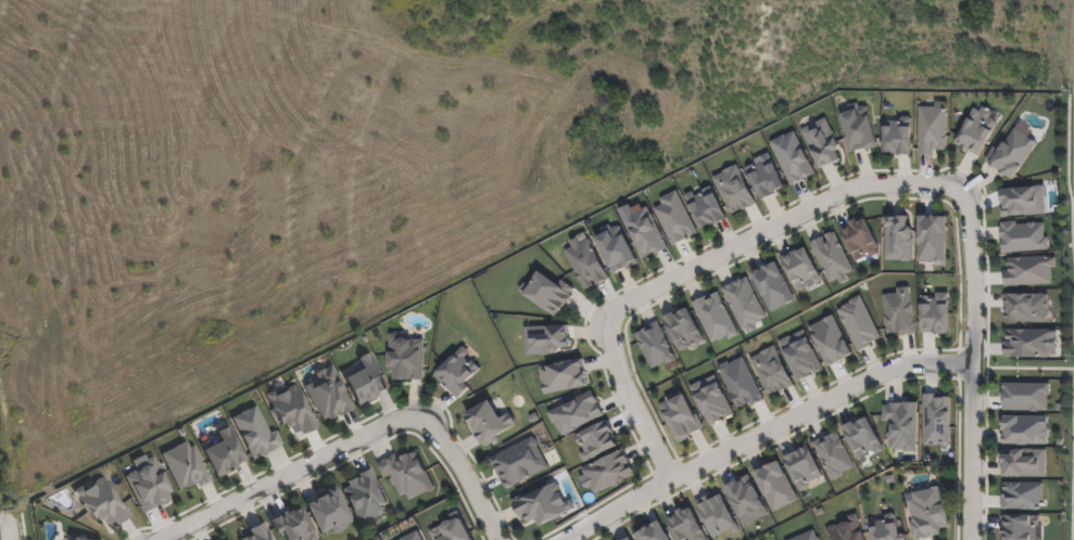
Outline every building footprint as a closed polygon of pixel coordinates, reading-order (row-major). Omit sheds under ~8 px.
[(858,103),(860,108),(867,107),(879,147),(867,151),(863,150),(850,153),(846,139),(847,138),(842,116),(843,106),(858,103)] [(933,155),(926,156),(919,155),(920,108),(947,108),(947,151),(933,151),(933,155)] [(996,127),(978,156),(968,152),(956,145),(974,111),(981,115),(990,119),(996,124),(996,127)] [(911,156),(906,157),(885,154),(885,117),(911,117),(911,156)] [(826,118),(841,146),(837,152),(842,159),(822,169),(801,131),(809,127),(812,133),(819,129),(817,124),(826,118)] [(1039,145),(1013,181),(986,160),(995,147),(999,151),(1016,128),(1039,145)] [(795,132),(817,175),(808,179),(807,177),(805,179),(805,180),(792,187),(770,144),(772,143),(772,142),(785,136),(786,137),(795,132)] [(774,196),(763,202),(761,200),(746,169),(762,162),(760,157),(770,153),(784,190),(774,196)] [(757,205),(733,215),(716,179),(724,172),(737,166),(757,205)] [(722,224),(704,232),(686,197),(711,184),(728,220),(722,224)] [(1046,187),(1048,215),(1003,218),(1002,208),(1006,208),(1006,205),(1003,206),(1002,190),(1046,187)] [(698,233),(691,237),(688,234),(686,236),(687,240),(673,246),(655,210),(664,205),(661,198),(677,192),(698,233)] [(669,249),(656,256),(655,253),(643,259),(623,220),(648,208),(669,249)] [(881,253),(873,255),(872,253),(865,256),(857,259),(843,229),(852,224),(851,219),(856,217),(867,215),(882,245),(881,247),(881,253)] [(910,217),(910,227),(911,227),(911,228),(912,228),(913,228),(913,229),(914,229),(914,230),(915,230),(915,231),(915,232),(915,233),(915,247),(914,247),(914,262),(904,261),(886,261),(887,218),(900,218),(900,217),(910,217)] [(948,218),(948,262),(920,261),(921,217),(930,217),(930,218),(933,218),(933,217),(938,217),(938,218),(948,218)] [(1018,222),(1018,226),(1029,224),(1029,223),(1037,223),(1037,224),(1045,223),(1046,239),(1050,239),(1051,250),(1003,255),(1002,240),(1001,227),(1002,227),(1002,223),(1018,222)] [(637,265),(615,274),(597,242),(598,236),(620,227),(637,265)] [(848,274),(849,279),(842,281),(839,278),(831,281),(812,242),(819,237),(830,232),(837,231),(854,268),(848,274)] [(589,240),(608,280),(596,286),(595,283),(592,284),(594,290),(585,292),(566,253),(574,249),(571,243),(577,240),(580,244),(589,240)] [(824,279),(816,283),(814,280),(807,283),(807,286),(800,288),(797,287),(783,258),(806,245),(824,279)] [(1052,284),(1006,286),(1004,273),(1009,273),(1009,266),(1011,256),(1053,253),(1056,255),(1056,268),(1052,268),(1052,284)] [(778,263),(797,301),(773,314),(753,275),(761,271),(762,272),(766,271),(765,269),(768,267),(769,268),(778,263)] [(539,273),(558,285),(563,283),(573,291),(571,295),(572,297),(555,319),(520,293),(539,273)] [(755,326),(758,331),(749,335),(747,331),(744,332),(722,291),(748,278),(769,318),(761,322),(762,323),(755,326)] [(908,285),(915,333),(902,335),(901,332),(889,333),(883,295),(898,292),(898,287),(908,285)] [(740,333),(730,337),(726,336),(712,342),(693,301),(698,297),(719,291),(740,333)] [(949,291),(949,333),(935,332),(923,331),(923,301),(924,296),(936,296),(936,291),(949,291)] [(1047,322),(1004,322),(1004,295),(1048,294),(1048,308),(1047,322)] [(861,297),(883,338),(871,345),(872,347),(859,353),(841,319),(838,320),(835,313),(844,309),(843,308),(851,304),(850,303),(861,297)] [(690,307),(706,339),(699,343),(695,339),(688,343),(687,347),(683,349),(680,347),(665,317),(672,312),(690,307)] [(855,357),(842,362),(841,361),(830,368),(810,329),(834,317),(855,357)] [(677,359),(668,363),(667,361),(653,369),(636,335),(639,333),(640,331),(646,326),(657,319),(677,359)] [(569,326),(569,338),(571,338),(571,349),(561,349),(561,350),(561,351),(560,352),(560,353),(559,353),(558,355),(557,355),(556,355),(555,355),(549,355),(551,357),(542,357),(527,357),(526,327),(569,326)] [(1054,330),(1053,338),(1058,338),(1058,349),(1052,349),(1052,358),(1004,357),(1004,334),(1018,329),(1054,330)] [(824,371),(817,375),(816,372),(811,374),(813,378),(800,384),(780,344),(804,331),(824,371)] [(424,335),(424,381),(410,383),(395,383),(394,376),(390,376),(390,336),(424,335)] [(794,384),(769,394),(751,358),(766,349),(775,346),(794,384)] [(471,390),(460,400),(434,377),(464,347),(480,370),(467,385),(471,390)] [(744,355),(765,399),(753,404),(749,401),(740,406),(721,371),(723,363),(730,361),(731,364),(744,355)] [(387,390),(361,409),(349,394),(343,381),(349,371),(357,360),(363,357),(368,356),(387,390)] [(583,369),(584,373),(585,373),(589,387),(546,396),(541,369),(583,360),(584,369),(583,369)] [(345,414),(328,421),(325,419),(321,421),(304,388),(312,380),(314,374),(318,372),(330,367),(352,410),(345,414)] [(725,422),(710,429),(692,388),(716,376),(733,414),(723,419),(725,422)] [(294,385),(315,429),(307,434),(302,435),(300,433),(294,434),(291,428),(288,429),(285,428),(282,426),(278,426),(275,421),(264,396),(292,383),(294,385)] [(1051,385),(1051,397),(1048,397),(1048,412),(1018,412),(1018,411),(1003,411),(1004,404),(1006,404),(1006,390),(1004,390),(1004,384),(1051,385)] [(690,438),(679,442),(662,406),(667,400),(666,395),(685,387),(703,427),(688,435),(690,438)] [(605,417),(564,437),(561,433),(560,433),(556,425),(555,426),(548,414),(592,393),(605,417)] [(936,400),(944,400),(944,398),(951,399),(950,446),(940,446),(940,448),(925,447),(925,446),(923,446),(924,396),(936,396),(936,400)] [(494,401),(501,411),(504,409),(516,425),(506,433),(497,438),(498,440),(485,448),(479,442),(470,425),(466,416),(494,401)] [(919,404),(918,454),(906,454),(906,451),(897,451),(897,450),(890,450),(890,435),(893,435),(893,423),(884,423),(885,407),(890,407),(890,404),(905,404),(905,403),(909,403),(909,404),(919,404)] [(254,407),(268,434),(275,430),(281,445),(251,461),(229,420),(230,420),(254,407)] [(885,449),(877,453),(875,451),(859,460),(844,426),(851,422),(857,421),(870,415),(885,449)] [(1049,419),(1049,446),(1004,446),(1006,437),(1007,437),(1008,433),(1004,433),(1004,425),(1006,425),(1006,417),(1049,419)] [(618,448),(585,463),(582,457),(576,439),(608,422),(618,448)] [(220,477),(213,477),(202,454),(219,443),(216,434),(228,427),(244,458),(244,462),(233,467),(235,470),(227,474),(220,477)] [(842,475),(833,478),(813,441),(837,429),(854,465),(842,475)] [(548,467),(508,491),(490,463),(494,457),(534,439),(538,446),(538,448),(548,467)] [(184,442),(187,448),(193,446),(210,481),(199,489),(198,486),(187,491),(184,489),(178,491),(161,455),(184,442)] [(809,487),(805,489),(799,488),(785,458),(809,445),(825,475),(809,484),(809,487)] [(418,451),(433,487),(431,492),(410,500),(407,494),(402,497),(390,478),(384,479),(378,466),(396,457),(399,459),(418,451)] [(635,474),(597,497),(596,496),(583,472),(621,451),(635,474)] [(1047,451),(1047,478),(1006,479),(1006,473),(1004,473),(1004,457),(1013,457),(1013,455),(1013,454),(1014,454),(1014,453),(1014,452),(1015,452),(1016,451),(1047,451)] [(161,506),(142,513),(123,478),(135,470),(134,467),(152,459),(167,493),(166,496),(167,501),(161,506)] [(781,463),(799,501),(775,514),(756,475),(763,471),(763,472),(767,471),(767,468),(771,466),(771,468),(781,463)] [(384,514),(361,526),(348,501),(342,490),(349,488),(346,483),(359,475),(368,472),(387,504),(382,506),(384,514)] [(750,476),(769,514),(755,522),(756,524),(745,529),(725,489),(738,483),(740,485),(745,483),(743,479),(750,476)] [(558,485),(566,503),(570,501),(573,509),(554,520),(539,527),(535,520),(528,525),(522,520),(516,515),(513,502),(516,498),(555,479),(558,485)] [(100,480),(128,517),(116,527),(113,524),(106,527),(103,522),(100,524),(97,524),(91,522),(85,515),(72,492),(79,488),(90,483),(94,483),(100,480)] [(1039,506),(1002,509),(1001,483),(1043,483),(1043,499),(1039,506)] [(943,533),(914,539),(911,522),(912,517),(911,501),(915,500),(913,493),(935,488),(938,486),(943,488),(949,526),(942,526),(943,533)] [(345,529),(334,535),(331,530),(319,535),(305,506),(316,500),(332,488),(350,520),(344,525),(345,529)] [(722,496),(741,532),(733,538),(730,531),(713,539),(695,504),(709,498),(711,501),(722,496)] [(691,506),(709,539),(677,539),(668,518),(679,513),(679,510),(691,506)] [(314,537),(314,539),(284,539),(281,536),(275,537),(268,524),(282,514),(299,510),(314,537)] [(1040,525),(1037,539),(1001,539),(1001,523),(1004,513),(1040,514),(1040,525)] [(859,515),(866,539),(831,539),(829,530),(838,527),(839,529),(843,528),(844,526),(849,524),(852,525),(850,518),(859,515)] [(462,522),(471,539),(433,539),(430,535),(450,524),(462,522)] [(905,522),(908,539),(874,539),(872,528),(874,527),(894,522),(905,522)] [(660,523),(670,539),(638,539),(636,537),(645,531),(648,529),(649,531),(654,529),(653,527),(660,523)] [(262,525),(269,539),(242,539),(250,537),(249,531),(262,525)] [(420,531),(399,539),(424,539),(420,531)] [(816,531),(819,539),(795,539),(816,531)]
